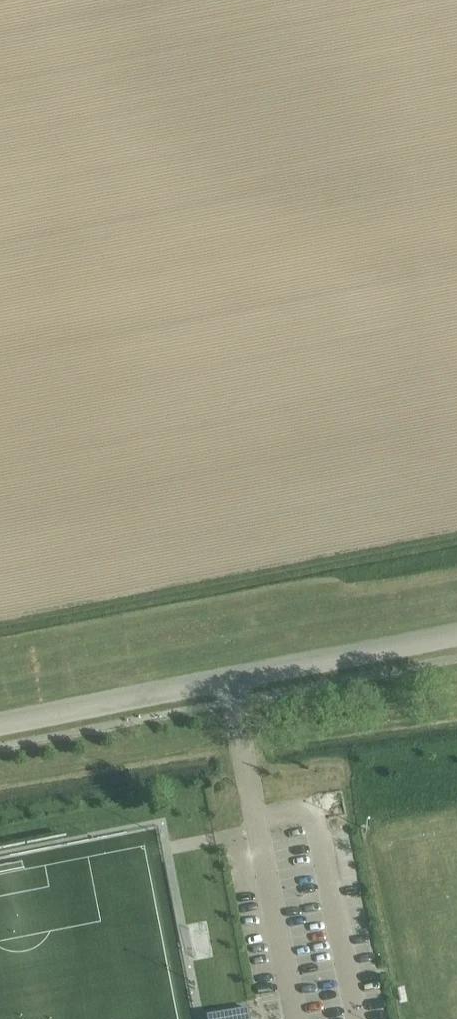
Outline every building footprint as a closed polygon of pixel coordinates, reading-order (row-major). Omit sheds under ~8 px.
[(218,1014),(219,1018),(250,1018),(248,1008),(218,1014)]
